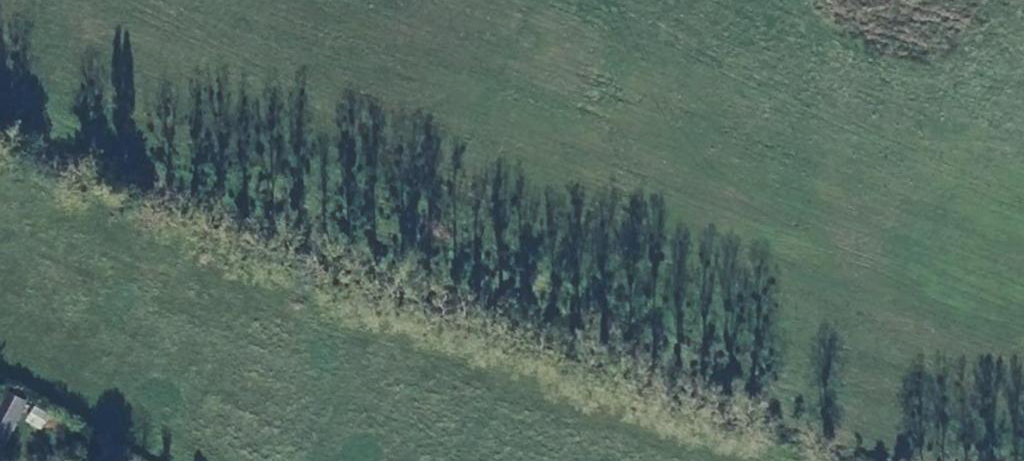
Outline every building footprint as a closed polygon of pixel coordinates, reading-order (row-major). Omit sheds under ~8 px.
[(0,400),(0,450),(4,452),(26,400),(4,391),(0,400)]
